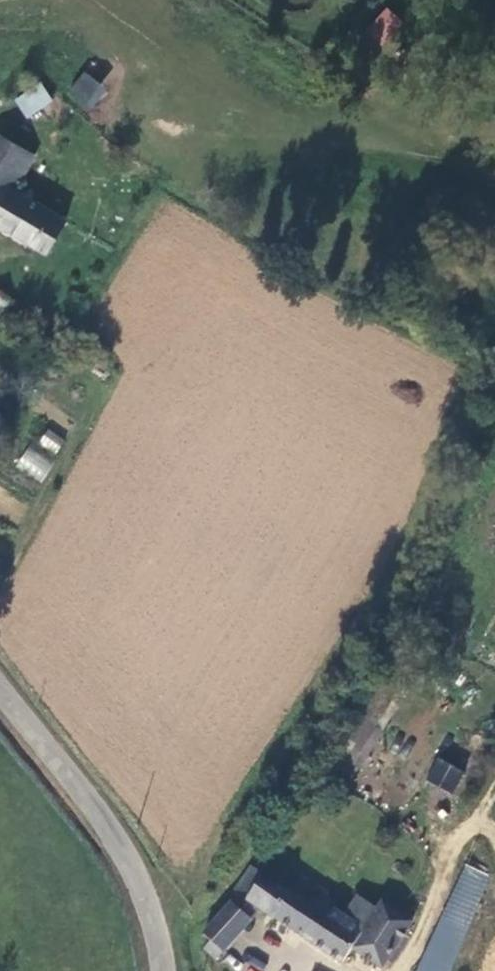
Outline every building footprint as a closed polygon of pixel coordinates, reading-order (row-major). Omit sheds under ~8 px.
[(398,24),(386,13),(368,35),(379,44),(398,24)] [(65,93),(88,112),(106,89),(84,70),(65,93)] [(15,100),(28,120),(54,103),(40,83),(15,100)] [(47,255),(66,222),(14,192),(34,156),(0,137),(0,228),(47,255)] [(2,323),(14,306),(0,297),(0,322),(2,323)] [(55,455),(65,440),(47,429),(38,444),(55,455)] [(16,465),(41,482),(54,464),(28,447),(16,465)] [(436,756),(425,780),(453,793),(464,768),(436,756)] [(313,910),(248,870),(230,890),(233,895),(343,960),(351,950),(382,970),(413,921),(382,902),(377,909),(357,897),(344,917),(334,911),(337,906),(321,896),(313,910)] [(216,961),(248,920),(226,903),(202,934),(212,941),(204,952),(216,961)] [(423,970),(444,970),(453,947),(437,940),(423,970)]
